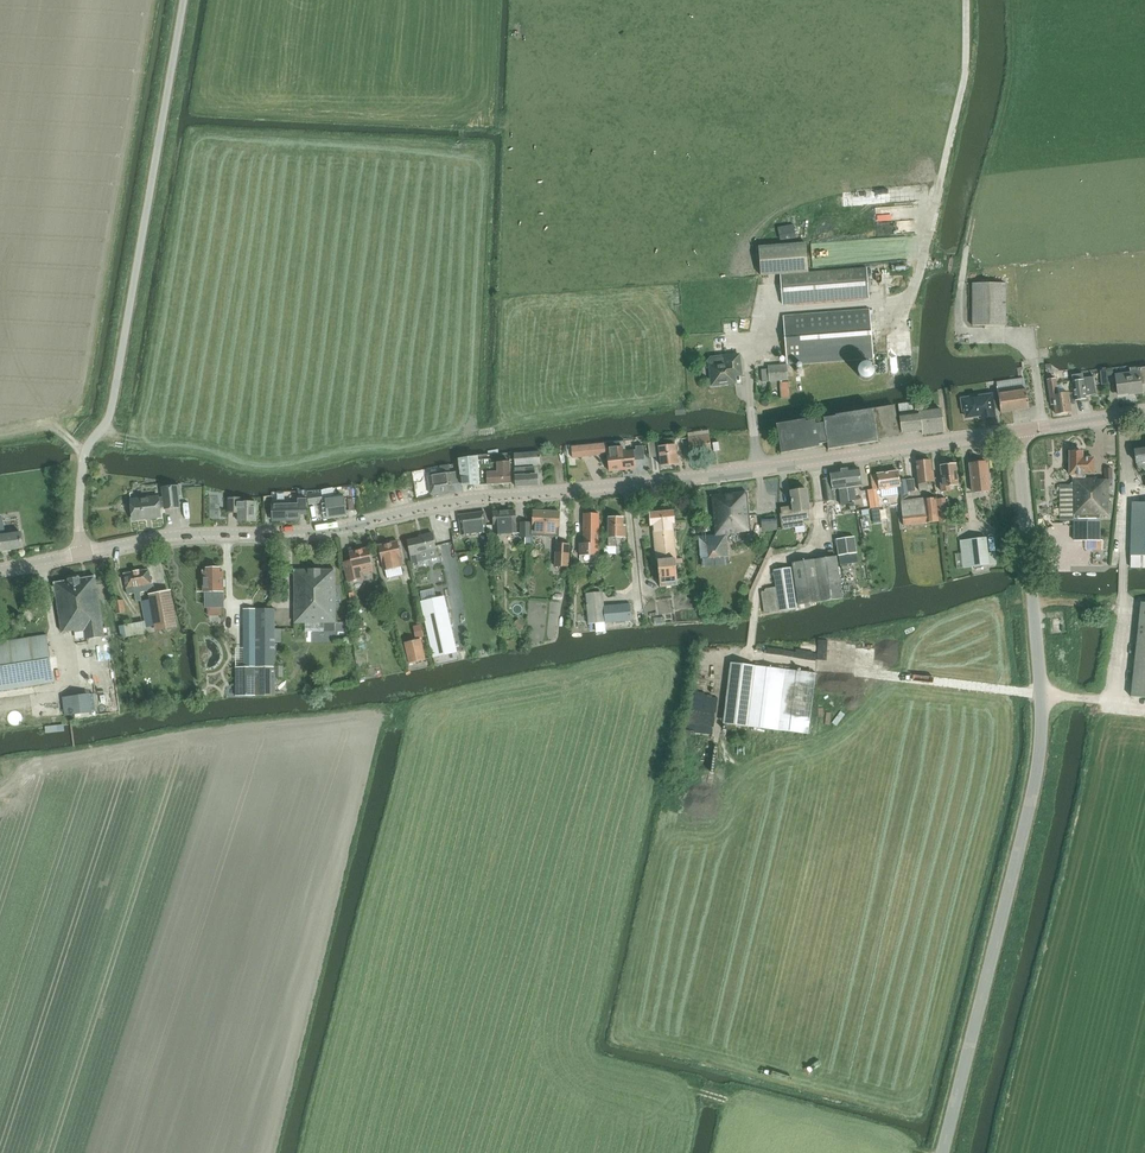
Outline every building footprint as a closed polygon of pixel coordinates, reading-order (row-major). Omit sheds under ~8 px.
[(796,238),(794,225),(778,227),(780,240),(796,238)] [(761,276),(781,274),(783,305),(869,298),(867,268),(809,272),(807,244),(759,247),(761,276)] [(972,283),(972,326),(1007,326),(1006,283),(972,283)] [(788,364),(874,357),(870,309),(784,316),(788,364)] [(711,358),(709,361),(710,366),(712,386),(736,383),(735,376),(742,375),(741,371),(739,355),(725,356),(711,358)] [(876,373),(876,372),(876,371),(876,369),(875,368),(874,367),(874,366),(873,365),(872,364),(871,364),(869,363),(868,363),(867,363),(865,363),(864,363),(863,364),(862,364),(861,365),(860,366),(859,367),(858,368),(858,369),(857,371),(857,372),(857,373),(858,375),(858,376),(859,377),(860,378),(861,379),(862,380),(863,380),(864,381),(865,381),(867,381),(868,381),(869,381),(870,380),(872,380),(873,379),(874,378),(874,377),(875,376),(876,375),(876,373)] [(788,380),(787,365),(768,366),(769,382),(788,380)] [(1139,369),(1138,369),(1138,371),(1131,372),(1115,374),(1117,395),(1134,393),(1134,394),(1142,393),(1141,385),(1144,385),(1144,368),(1139,369)] [(1061,388),(1058,389),(1057,385),(1056,378),(1047,379),(1050,396),(1053,396),(1055,414),(1071,412),(1068,394),(1063,395),(1061,388)] [(1091,396),(1096,395),(1093,378),(1085,379),(1085,381),(1073,382),(1075,400),(1086,399),(1085,396),(1090,395),(1091,396)] [(1025,383),(997,386),(998,394),(998,393),(1026,390),(1025,383)] [(769,384),(770,393),(777,393),(777,400),(786,400),(786,384),(769,384)] [(1000,412),(1028,409),(1026,390),(998,393),(998,394),(998,395),(1000,408),(1000,412)] [(963,410),(965,409),(966,416),(985,414),(985,417),(994,415),(993,408),(1000,408),(998,395),(992,395),(992,394),(961,398),(963,410)] [(923,435),(944,432),(941,411),(940,411),(940,408),(935,409),(936,412),(926,413),(926,411),(914,412),(912,402),(898,404),(902,433),(922,430),(923,435)] [(805,421),(777,425),(781,454),(819,448),(818,446),(827,444),(828,451),(877,443),(878,438),(898,435),(894,407),(835,416),(836,422),(816,425),(815,420),(805,422),(805,421)] [(712,452),(708,430),(688,433),(691,456),(712,452)] [(661,467),(678,464),(676,444),(675,444),(674,438),(664,440),(665,446),(659,447),(661,467)] [(626,442),(619,443),(622,471),(636,469),(635,461),(645,460),(643,447),(636,448),(637,451),(627,452),(626,442)] [(619,443),(572,447),(573,458),(608,454),(609,472),(622,471),(619,443)] [(645,444),(646,462),(656,461),(655,443),(645,444)] [(1144,461),(1144,449),(1135,450),(1136,462),(1144,461)] [(1073,477),(1073,485),(1060,484),(1060,521),(1075,521),(1075,540),(1100,540),(1100,516),(1108,516),(1108,483),(1113,483),(1113,468),(1105,468),(1105,480),(1097,480),(1097,478),(1086,477),(1086,475),(1093,475),(1093,457),(1082,457),(1083,451),(1069,451),(1069,475),(1073,477)] [(515,465),(540,464),(540,453),(514,455),(515,465)] [(459,458),(459,463),(460,474),(461,485),(488,485),(488,481),(493,481),(492,485),(511,483),(510,462),(491,463),(491,459),(488,459),(487,456),(459,458)] [(934,482),(933,470),(932,470),(931,460),(915,461),(919,491),(927,490),(927,483),(934,482)] [(978,463),(969,464),(972,493),(990,491),(987,462),(984,462),(983,461),(978,462),(978,463)] [(956,473),(958,473),(957,464),(956,464),(955,463),(940,465),(942,477),(939,478),(941,493),(951,491),(952,487),(958,486),(956,473)] [(516,486),(538,485),(537,474),(534,475),(533,467),(515,468),(516,486)] [(859,469),(845,471),(849,502),(857,500),(855,488),(862,487),(859,469)] [(849,504),(849,502),(845,471),(830,473),(831,478),(823,479),(826,502),(835,501),(833,492),(839,491),(841,505),(849,504)] [(901,493),(908,492),(906,480),(899,481),(898,471),(871,475),(873,490),(867,490),(870,509),(878,508),(875,491),(899,487),(901,493)] [(451,473),(429,477),(431,493),(453,490),(452,484),(451,473)] [(908,492),(915,491),(913,479),(906,480),(908,492)] [(178,496),(180,495),(179,486),(163,488),(164,497),(159,497),(131,500),(133,519),(144,518),(144,519),(162,517),(160,508),(165,507),(165,509),(180,507),(178,496)] [(382,490),(383,504),(400,503),(399,489),(382,490)] [(781,514),(780,514),(782,530),(805,526),(804,519),(811,518),(809,510),(810,510),(807,489),(790,492),(792,506),(781,508),(781,514)] [(309,505),(323,503),(322,492),(307,495),(309,505)] [(741,532),(750,531),(746,492),(711,496),(715,535),(699,537),(702,560),(729,557),(726,536),(741,534),(741,532)] [(908,500),(908,492),(901,493),(902,500),(901,500),(902,502),(901,502),(902,514),(925,512),(924,500),(926,500),(926,498),(908,500)] [(299,512),(307,512),(306,496),(299,497),(299,502),(272,503),(273,521),(300,520),(299,512)] [(344,497),(342,497),(326,500),(329,519),(347,516),(344,497)] [(239,521),(257,521),(257,502),(241,502),(241,498),(229,498),(229,513),(239,513),(239,521)] [(936,499),(938,516),(938,523),(949,522),(946,498),(936,499)] [(925,512),(902,514),(904,527),(938,523),(938,516),(936,499),(926,500),(924,500),(925,512)] [(1132,502),(1130,568),(1144,568),(1144,503),(1132,502)] [(879,509),(872,510),(874,522),(881,522),(879,509)] [(495,534),(516,533),(515,510),(494,512),(495,534)] [(532,535),(559,537),(560,512),(533,510),(532,535)] [(661,588),(678,586),(675,559),(678,559),(675,531),(673,531),(673,524),(675,524),(674,511),(650,514),(652,526),(654,526),(655,533),(653,533),(656,561),(658,561),(661,588)] [(462,536),(487,533),(484,512),(459,515),(462,536)] [(580,555),(599,556),(600,514),(585,513),(584,543),(581,543),(580,555)] [(0,551),(24,548),(21,533),(6,535),(5,530),(3,517),(0,517),(0,551)] [(609,518),(609,546),(616,546),(616,537),(626,537),(627,526),(624,526),(624,518),(609,518)] [(522,538),(532,537),(531,523),(521,523),(522,538)] [(423,537),(407,541),(413,566),(419,565),(418,561),(438,557),(432,533),(423,536),(423,537)] [(854,536),(837,538),(841,565),(858,562),(854,536)] [(987,537),(969,539),(973,567),(990,565),(989,553),(987,537)] [(398,541),(379,545),(384,571),(386,571),(403,567),(398,541)] [(556,567),(569,568),(570,545),(557,544),(556,567)] [(347,568),(344,569),(348,583),(349,583),(363,579),(361,573),(362,573),(373,571),(372,565),(372,564),(368,548),(348,552),(352,567),(351,567),(347,568)] [(774,570),(776,587),(780,611),(780,612),(799,609),(798,606),(842,599),(836,556),(793,563),(793,567),(774,570)] [(207,570),(203,570),(203,592),(206,593),(206,608),(208,608),(222,608),(224,607),(224,570),(220,570),(220,567),(207,568),(207,570)] [(141,593),(155,590),(154,583),(152,583),(150,570),(124,574),(128,595),(135,593),(136,601),(142,600),(141,593)] [(335,570),(295,571),(295,624),(305,624),(336,623),(336,593),(338,593),(338,586),(336,586),(335,570)] [(414,585),(425,584),(424,575),(413,577),(414,585)] [(87,639),(105,636),(96,576),(80,579),(79,577),(69,579),(68,581),(55,583),(55,585),(53,587),(54,592),(56,594),(62,633),(75,631),(75,633),(85,631),(87,639)] [(764,614),(780,611),(776,587),(764,589),(761,593),(764,614)] [(160,631),(175,628),(168,591),(153,594),(160,631)] [(589,625),(632,622),(631,603),(605,605),(604,593),(587,594),(589,625)] [(445,596),(421,602),(434,658),(458,652),(445,596)] [(116,614),(125,613),(123,600),(115,601),(116,614)] [(1144,699),(1144,603),(1142,602),(1132,697),(1144,699)] [(245,667),(238,667),(238,696),(257,695),(256,609),(244,609),(245,667)] [(275,609),(256,609),(257,695),(276,695),(276,677),(276,666),(275,609)] [(521,630),(525,625),(520,620),(516,625),(521,630)] [(362,629),(361,621),(353,623),(354,630),(362,629)] [(55,682),(47,636),(0,643),(0,691),(55,682)] [(410,664),(426,660),(422,640),(406,643),(410,664)] [(731,663),(723,724),(748,727),(755,666),(731,663)] [(755,666),(748,727),(809,734),(816,673),(755,666)] [(103,677),(104,685),(113,684),(112,676),(103,677)] [(93,683),(61,688),(65,714),(97,709),(93,683)] [(225,683),(225,694),(235,694),(235,683),(225,683)] [(715,736),(716,742),(725,740),(724,733),(715,736)]
